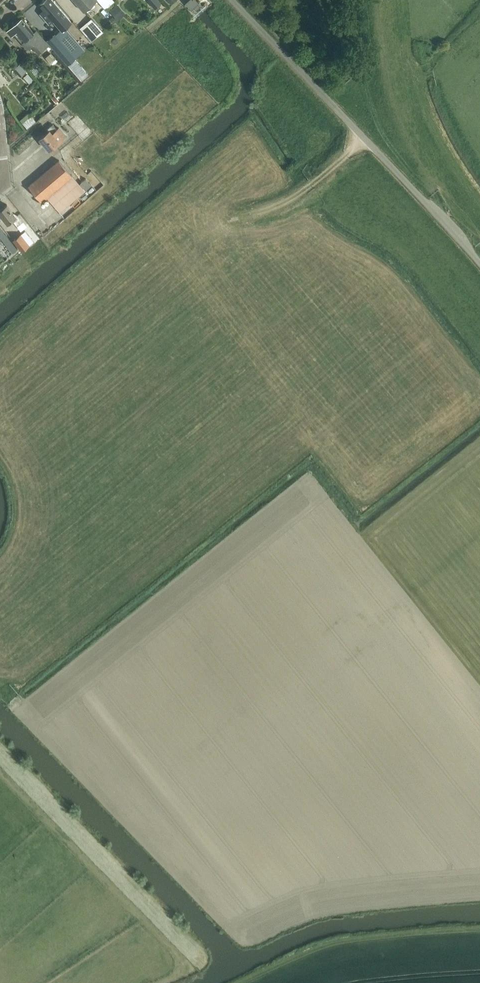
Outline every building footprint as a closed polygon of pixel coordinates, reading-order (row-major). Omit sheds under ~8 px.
[(72,23),(52,0),(43,0),(39,3),(45,10),(40,14),(49,24),(53,21),(60,29),(62,31),(65,28),(72,23)] [(83,11),(96,0),(74,0),(83,11)] [(155,8),(161,3),(158,0),(148,0),(155,8)] [(192,8),(198,3),(196,0),(190,0),(187,3),(191,9),(192,8)] [(110,10),(119,20),(126,14),(117,4),(110,10)] [(14,32),(25,46),(29,43),(38,53),(48,45),(36,30),(33,32),(22,18),(7,30),(11,34),(14,32)] [(88,21),(80,28),(92,41),(98,36),(93,31),(95,29),(96,29),(99,26),(94,20),(92,18),(88,21)] [(55,34),(47,41),(68,65),(84,50),(74,38),(65,28),(62,31),(60,29),(55,34)] [(50,52),(45,56),(51,62),(53,60),(54,61),(57,59),(50,52)] [(67,112),(62,116),(65,121),(71,116),(67,112)] [(22,123),(27,128),(35,120),(31,115),(22,123)] [(49,150),(50,149),(66,136),(59,127),(57,129),(53,123),(46,129),(48,131),(39,138),(49,150)] [(79,183),(59,160),(28,186),(41,201),(47,196),(60,211),(85,190),(84,190),(91,184),(86,178),(79,183)] [(23,221),(18,215),(16,216),(7,204),(0,209),(0,214),(7,223),(12,220),(17,226),(20,223),(23,221)] [(20,223),(17,226),(21,231),(27,226),(23,221),(20,223)] [(0,237),(0,238),(4,243),(5,242),(9,239),(5,233),(0,237)] [(21,234),(13,240),(21,251),(22,252),(30,245),(21,234)] [(9,239),(5,242),(13,252),(18,249),(9,239)]
